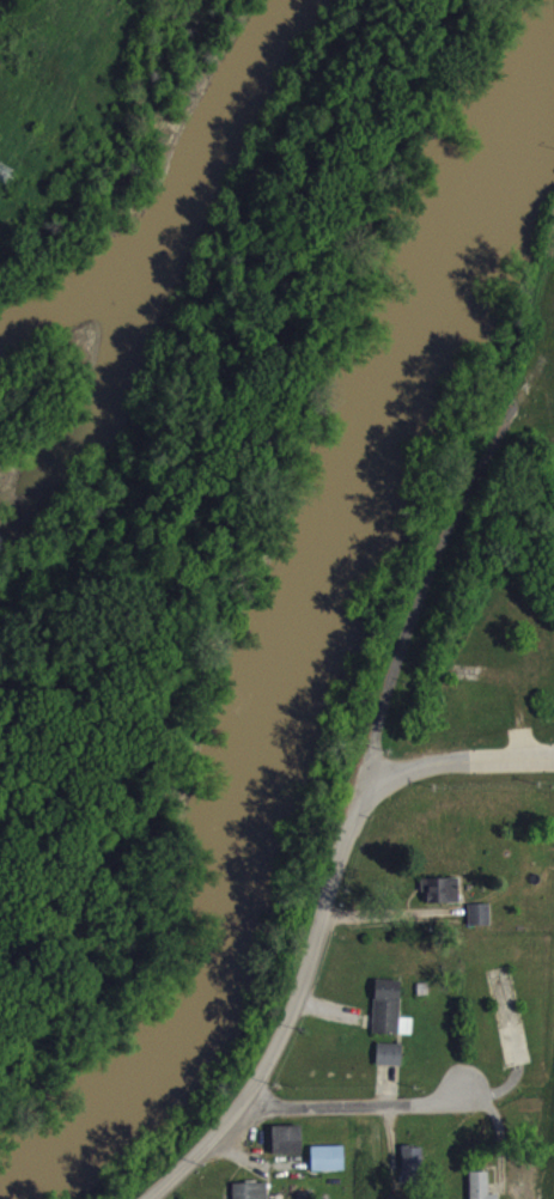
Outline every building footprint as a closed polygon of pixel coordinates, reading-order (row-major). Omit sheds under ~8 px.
[(461,887),(423,888),(423,902),(428,902),(428,912),(461,911),(461,887)] [(470,935),(492,934),(491,913),(470,913),(470,935)] [(403,1075),(404,1053),(378,1052),(378,1074),(403,1075)] [(304,1163),(303,1135),(274,1135),(274,1163),(304,1163)] [(345,1155),(313,1156),(313,1180),(345,1179),(345,1155)] [(423,1155),(402,1156),(403,1192),(425,1191),(423,1155)] [(495,1181),(472,1181),(471,1198),(495,1198),(495,1181)]
